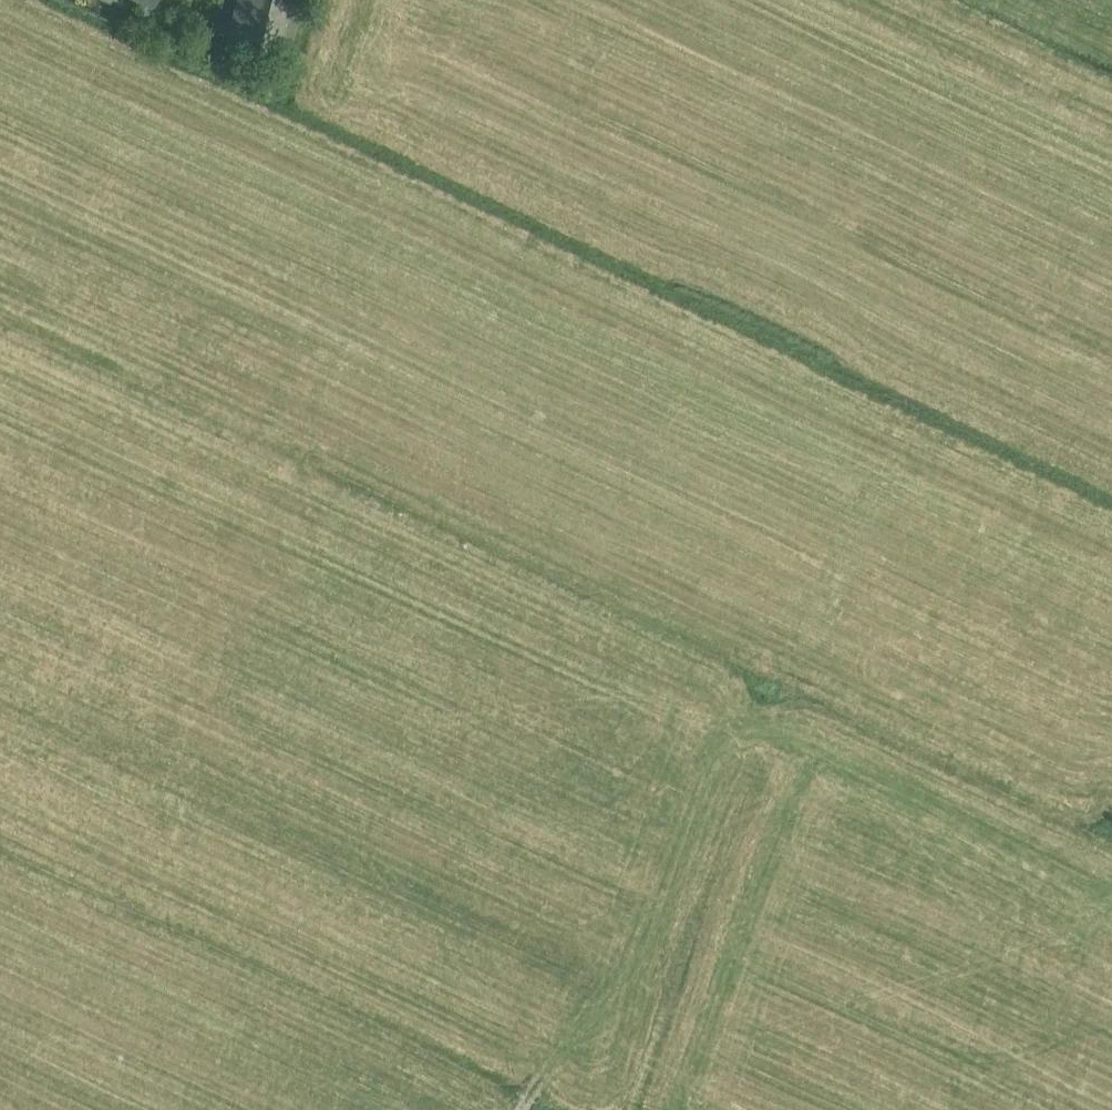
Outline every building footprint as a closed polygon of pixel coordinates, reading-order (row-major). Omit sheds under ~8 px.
[(227,38),(279,52),(292,0),(237,0),(227,38)]
